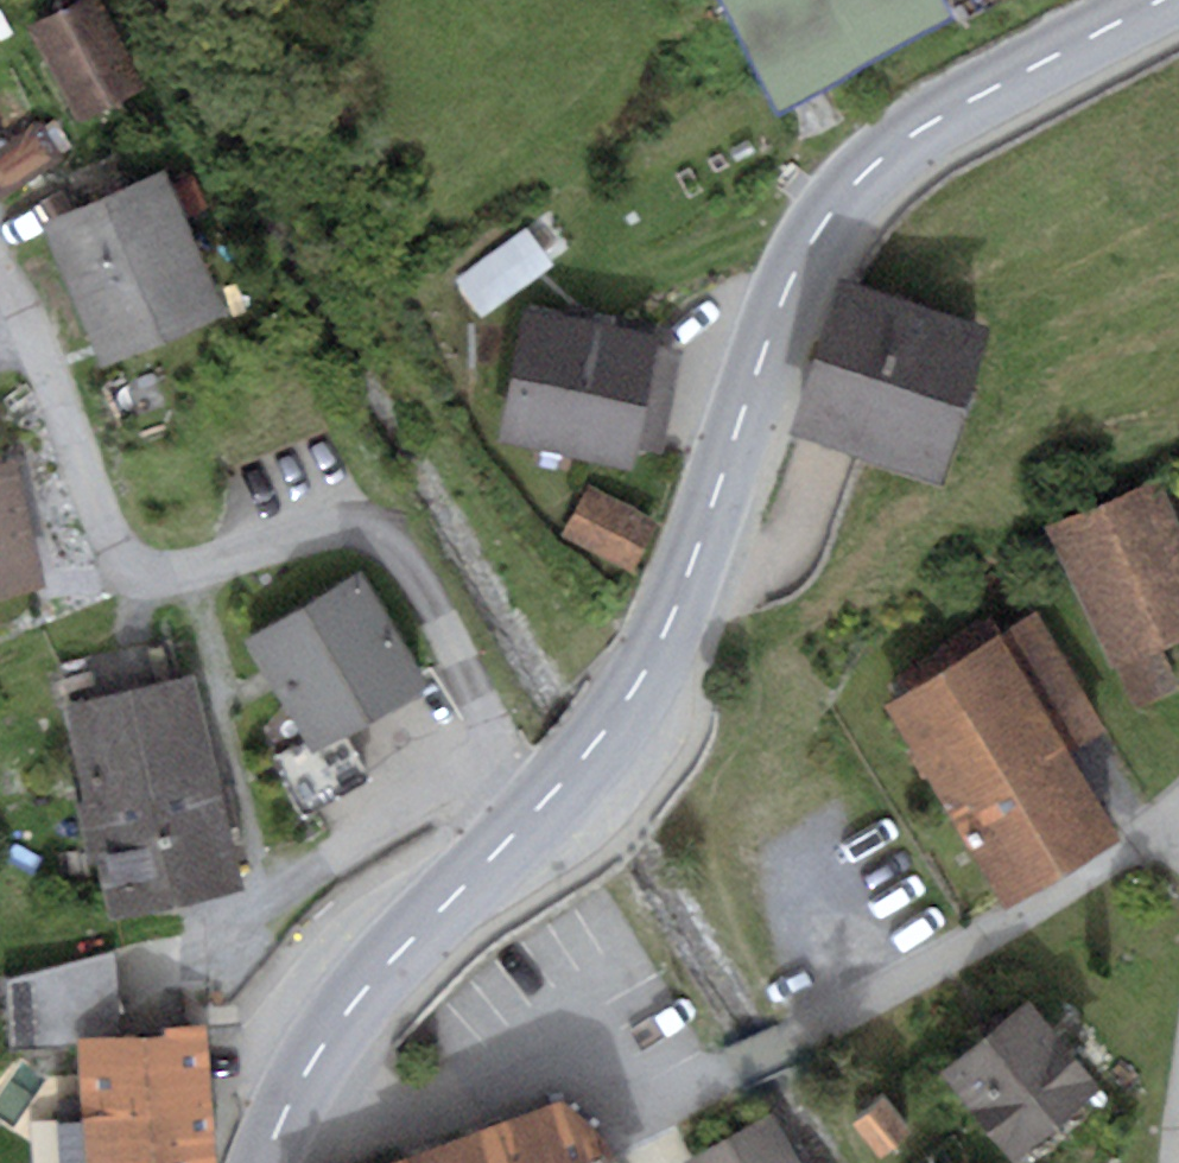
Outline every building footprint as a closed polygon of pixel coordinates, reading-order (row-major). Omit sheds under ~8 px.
[(101,0),(79,0),(29,26),(78,121),(145,86),(101,0)] [(944,0),(724,0),(782,105),(951,13),(944,0)] [(0,147),(0,195),(63,157),(41,122),(0,147)] [(169,184),(163,169),(43,219),(103,362),(222,313),(181,215),(204,206),(191,175),(169,184)] [(525,225),(453,278),(484,320),(556,268),(525,225)] [(845,281),(797,434),(861,454),(941,479),(989,326),(854,284),(845,281)] [(524,308),(496,442),(633,470),(637,448),(661,453),(683,350),(653,344),(655,335),(524,308)] [(0,469),(0,592),(43,584),(20,465),(0,469)] [(1051,524),(1112,667),(1118,667),(1136,710),(1178,692),(1178,681),(1164,646),(1178,640),(1178,514),(1163,477),(1051,524)] [(652,522),(593,491),(570,534),(630,565),(652,522)] [(364,570),(244,638),(305,744),(274,762),(303,813),(373,773),(350,734),(431,687),(364,570)] [(1037,614),(1001,635),(1071,752),(1107,731),(1037,614)] [(1001,635),(892,700),(1010,898),(1120,833),(1071,752),(1001,635)] [(61,662),(70,703),(181,679),(172,637),(61,662)] [(241,885),(195,676),(181,679),(70,703),(66,704),(112,913),(241,885)] [(114,949),(1,980),(7,1042),(81,1039),(121,1036),(114,949)] [(1099,1087),(1028,999),(938,1072),(1009,1159),(1099,1087)] [(89,1162),(212,1162),(204,1031),(121,1036),(81,1039),(89,1162)] [(884,1099),(854,1123),(880,1155),(910,1131),(884,1099)] [(404,1162),(615,1162),(605,1139),(557,1101),(404,1162)] [(775,1115),(689,1162),(801,1162),(775,1115)]
